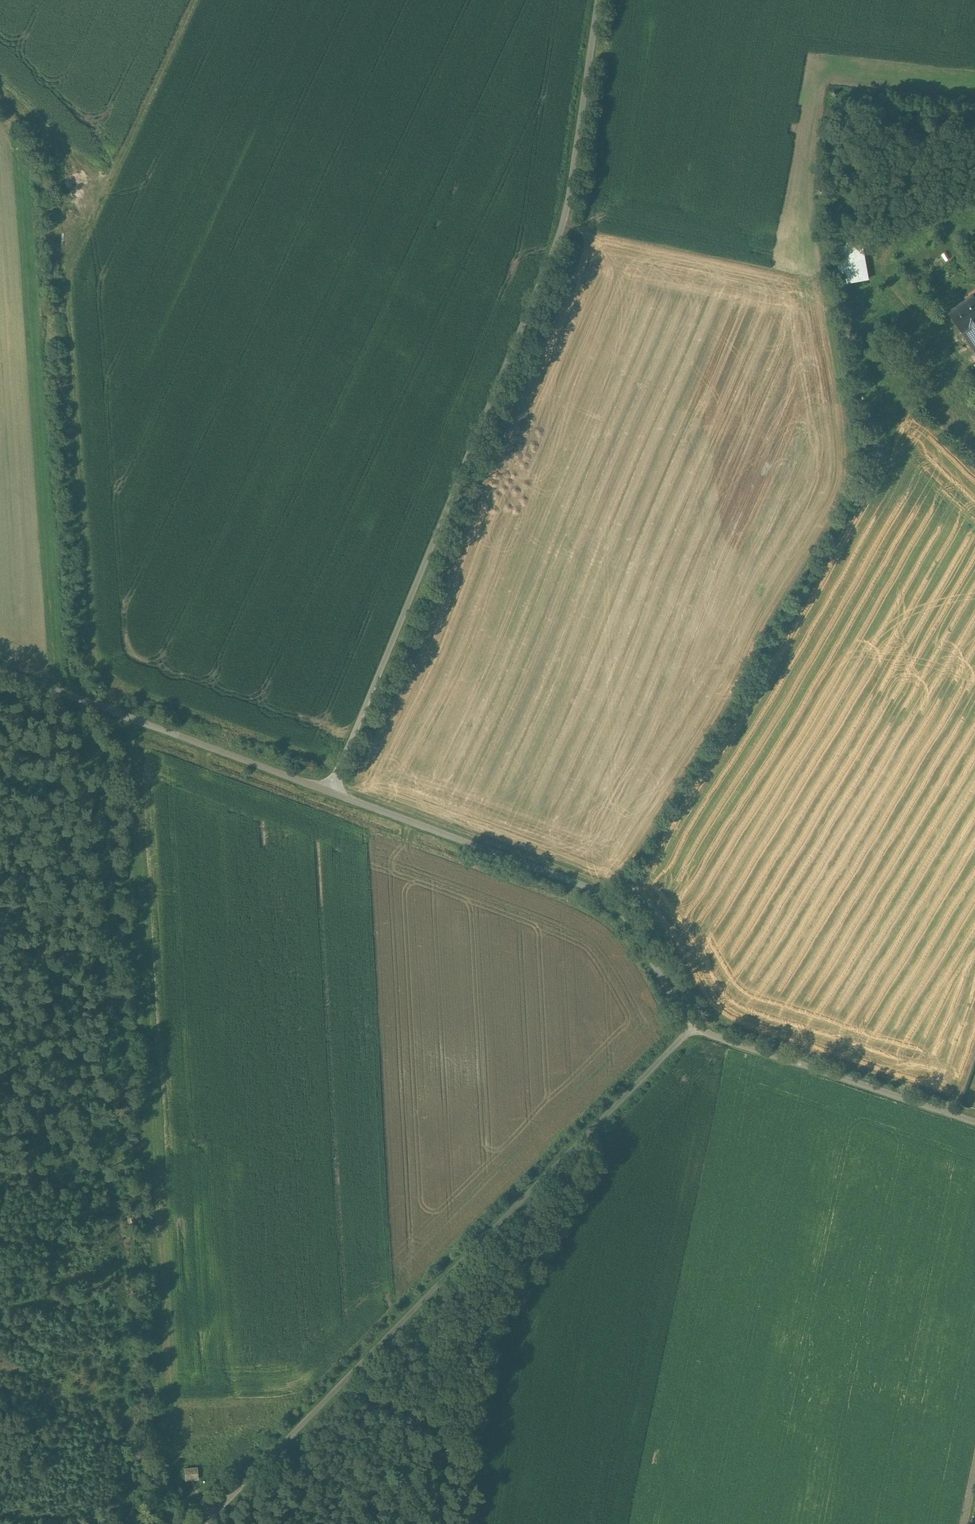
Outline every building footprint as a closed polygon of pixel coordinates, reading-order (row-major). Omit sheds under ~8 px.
[(861,243),(836,247),(842,283),(868,279),(861,243)] [(974,323),(974,296),(973,294),(948,311),(961,332),(963,331),(974,323)] [(963,331),(974,349),(974,323),(963,331)] [(184,1467),(185,1480),(200,1480),(199,1466),(184,1467)]
